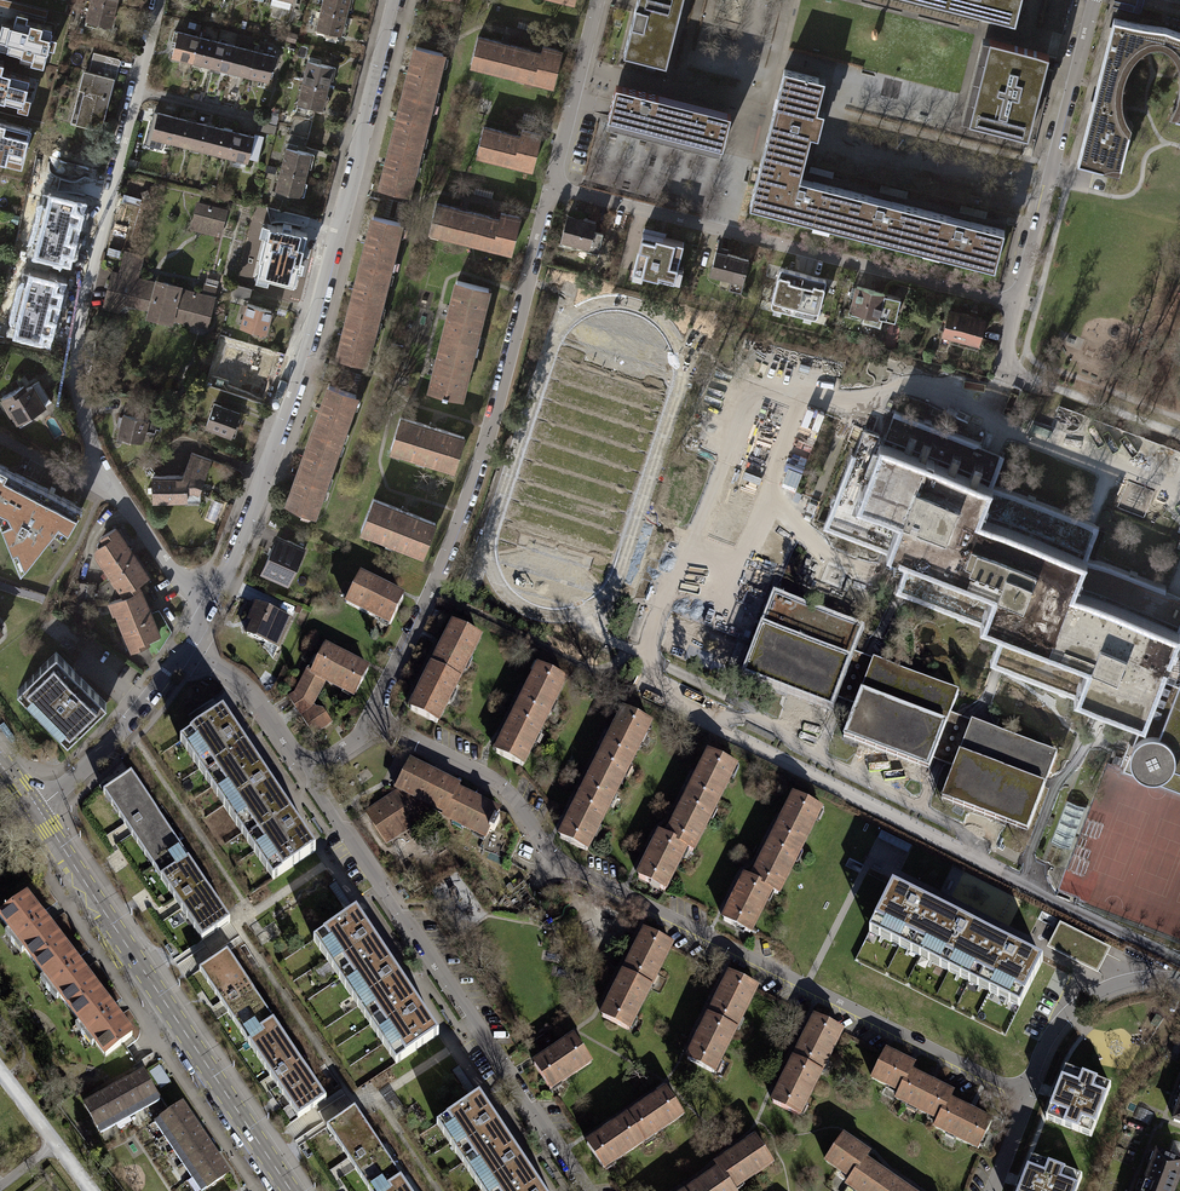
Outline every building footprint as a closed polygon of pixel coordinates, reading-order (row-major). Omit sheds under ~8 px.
[(83,19),(108,25),(114,0),(88,0),(83,19)] [(314,28),(341,35),(345,22),(341,21),(345,7),(348,8),(350,0),(321,0),(314,28)] [(621,53),(663,64),(680,0),(634,0),(621,53)] [(1012,22),(1018,0),(926,0),(1012,22)] [(2,23),(0,30),(0,40),(9,43),(7,51),(32,58),(31,63),(43,66),(53,28),(27,22),(29,15),(16,12),(12,26),(2,23)] [(1107,33),(1092,95),(1113,101),(1113,92),(1114,82),(1116,74),(1120,65),(1124,57),(1130,51),(1136,45),(1139,43),(1142,41),(1150,39),(1155,38),(1160,39),(1163,27),(1154,26),(1140,24),(1127,21),(1111,17),(1107,33)] [(1163,27),(1160,39),(1165,41),(1171,44),(1177,52),(1179,58),(1179,33),(1169,29),(1163,27)] [(271,56),(172,30),(169,41),(173,42),(170,55),(265,80),(271,56)] [(542,48),(480,31),(471,64),(556,86),(566,47),(544,41),(542,48)] [(1046,53),(987,38),(966,119),(997,127),(999,121),(1027,129),(1046,53)] [(440,53),(413,46),(406,75),(395,120),(384,162),(378,187),(405,194),(440,53)] [(81,68),(68,121),(98,129),(116,58),(91,51),(86,70),(81,68)] [(295,102),(289,125),(307,130),(313,106),(323,109),(326,96),(323,95),(327,79),(330,80),(333,67),(306,60),(295,102)] [(22,104),(29,79),(1,71),(3,63),(0,62),(0,99),(22,104)] [(763,145),(797,153),(816,77),(782,69),(763,145)] [(728,113),(613,83),(605,115),(720,145),(728,113)] [(1088,108),(1075,161),(1100,168),(1105,166),(1111,165),(1115,165),(1118,166),(1127,131),(1125,129),(1121,124),(1119,120),(1116,114),(1115,111),(1114,105),(1113,103),(1113,101),(1092,95),(1088,108)] [(260,138),(155,112),(149,137),(244,161),(245,157),(255,159),(260,138)] [(0,122),(0,163),(23,169),(32,130),(0,122)] [(307,130),(289,125),(284,147),(272,192),(282,195),(283,191),(301,196),(304,182),(301,182),(305,166),(309,167),(312,154),(302,151),(307,130)] [(517,135),(481,127),(474,154),(530,167),(538,134),(519,129),(517,135)] [(747,206),(834,228),(844,190),(791,176),(797,153),(763,145),(747,206)] [(133,240),(145,187),(126,183),(114,236),(133,240)] [(88,200),(44,189),(28,252),(71,263),(88,200)] [(844,190),(834,228),(914,248),(923,210),(844,190)] [(499,215),(437,199),(429,232),(512,253),(521,214),(501,209),(499,215)] [(222,211),(194,204),(191,220),(209,224),(207,231),(217,233),(222,211)] [(1002,230),(923,210),(914,248),(992,268),(1002,230)] [(568,212),(561,240),(595,248),(602,221),(568,212)] [(398,222),(370,215),(364,241),(353,284),(341,329),(334,356),(362,363),(398,222)] [(303,260),(309,235),(264,223),(261,235),(267,236),(261,259),(263,260),(257,280),(270,284),(271,280),(296,286),(300,271),(303,271),(306,261),(303,260)] [(644,230),(633,270),(675,281),(685,241),(644,230)] [(716,249),(708,276),(744,285),(751,258),(716,249)] [(115,272),(107,270),(98,301),(124,308),(125,302),(148,308),(146,316),(203,331),(214,290),(188,283),(186,291),(135,277),(140,258),(120,253),(115,272)] [(68,279),(23,268),(6,331),(51,343),(68,279)] [(782,269),(772,306),(816,318),(826,280),(782,269)] [(440,334),(472,343),(486,288),(454,280),(440,334)] [(856,285),(849,313),(881,322),(888,294),(856,285)] [(245,303),(239,324),(262,331),(268,310),(245,303)] [(946,309),(940,333),(963,339),(961,345),(974,348),(982,319),(946,309)] [(472,343),(440,334),(426,389),(458,398),(472,343)] [(263,366),(230,355),(224,374),(247,382),(249,377),(263,381),(267,367),(263,366)] [(20,384),(0,396),(6,407),(4,408),(8,415),(11,414),(17,425),(29,418),(27,414),(42,406),(35,395),(41,391),(36,381),(23,389),(20,384)] [(353,394),(327,385),(318,410),(306,445),(292,484),(284,504),(310,513),(353,394)] [(237,412),(212,403),(204,425),(232,435),(235,425),(232,424),(234,418),(237,412)] [(144,419),(121,413),(115,435),(139,441),(142,429),(152,432),(153,428),(157,429),(160,418),(145,414),(144,419)] [(940,605),(986,485),(998,454),(989,450),(891,413),(882,436),(861,428),(824,524),(909,557),(896,589),(901,591),(940,605)] [(461,435),(397,416),(388,449),(451,467),(461,435)] [(150,476),(150,500),(184,499),(184,490),(191,490),(196,492),(209,459),(189,452),(180,475),(150,476)] [(17,572),(51,530),(61,537),(79,507),(0,465),(0,527),(17,572)] [(986,485),(940,605),(1003,629),(991,661),(997,663),(1034,678),(1080,558),(1092,526),(1086,523),(986,485)] [(401,511),(369,498),(357,529),(421,554),(433,523),(401,511)] [(214,500),(213,518),(224,519),(225,500),(214,500)] [(103,541),(97,544),(94,548),(94,553),(123,596),(137,590),(133,583),(144,576),(112,528),(99,536),(103,541)] [(270,547),(259,571),(270,576),(272,572),(287,578),(301,547),(275,536),(270,547)] [(1034,678),(1104,704),(1140,718),(1156,676),(1179,614),(1179,596),(1170,592),(1080,558),(1034,678)] [(357,577),(344,603),(387,625),(400,599),(379,588),(357,577)] [(144,607),(137,590),(123,596),(111,600),(115,610),(115,611),(130,649),(144,643),(145,641),(145,639),(155,634),(144,607)] [(772,597),(742,675),(828,707),(857,630),(772,597)] [(252,617),(244,634),(275,648),(288,620),(257,606),(253,604),(248,616),(252,617)] [(418,691),(408,710),(434,723),(477,638),(451,625),(442,642),(418,691)] [(322,647),(309,672),(308,673),(322,680),(352,695),(365,670),(344,658),(322,647)] [(53,651),(14,690),(65,741),(104,702),(53,651)] [(870,658),(840,736),(926,769),(956,691),(870,658)] [(505,729),(493,752),(519,765),(562,681),(537,668),(526,688),(505,729)] [(310,704),(322,680),(308,673),(309,672),(305,670),(292,693),(286,697),(311,734),(329,722),(320,710),(314,709),(310,704)] [(1140,718),(1127,752),(1122,750),(1117,763),(1122,765),(1120,770),(1179,792),(1179,679),(1177,678),(1176,683),(1156,676),(1140,718)] [(570,812),(557,837),(584,851),(648,724),(621,711),(609,736),(591,772),(570,812)] [(243,746),(220,713),(177,741),(270,880),(313,851),(300,832),(271,788),(243,746)] [(969,721),(939,799),(1024,832),(1054,753),(969,721)] [(647,855),(636,877),(662,890),(682,848),(690,852),(732,766),(706,753),(694,778),(677,812),(664,837),(657,834),(647,855)] [(431,806),(445,813),(457,790),(458,787),(409,762),(396,788),(400,790),(431,806)] [(101,792),(150,866),(165,856),(162,852),(175,844),(128,774),(101,792)] [(430,809),(431,806),(400,790),(397,792),(367,813),(366,812),(365,813),(386,843),(419,821),(424,816),(428,811),(430,809)] [(499,812),(457,790),(445,813),(443,816),(485,837),(486,837),(490,830),(494,832),(500,821),(495,819),(499,812)] [(732,898),(721,920),(747,933),(768,891),(775,895),(818,809),(792,796),(779,821),(761,856),(749,880),(743,877),(732,898)] [(1086,807),(1066,799),(1050,841),(1070,849),(1086,807)] [(485,837),(479,848),(509,863),(521,840),(506,815),(499,812),(495,819),(500,821),(494,832),(490,830),(486,837),(485,837)] [(227,922),(175,844),(162,852),(165,856),(150,866),(200,940),(227,922)] [(1019,1005),(1043,959),(1014,945),(968,921),(932,903),(894,883),(870,930),(1019,1005)] [(143,911),(155,905),(147,889),(135,896),(143,911)] [(23,896),(0,914),(0,922),(32,963),(58,943),(41,920),(23,896)] [(353,912),(310,940),(393,1063),(436,1035),(421,1013),(396,976),(370,936),(353,912)] [(1059,922),(1047,946),(1097,972),(1109,948),(1059,922)] [(611,994),(600,1016),(626,1029),(669,944),(642,931),(632,951),(611,994)] [(76,966),(58,943),(32,963),(67,1009),(94,989),(76,966)] [(259,1030),(272,1021),(225,951),(196,970),(246,1044),(261,1034),(259,1030)] [(698,1034),(685,1059),(711,1072),(754,987),(728,974),(719,992),(698,1034)] [(112,1012),(94,989),(67,1009),(103,1056),(129,1035),(112,1012)] [(782,1078),(770,1102),(796,1116),(839,1030),(813,1017),(803,1036),(782,1078)] [(261,1034),(246,1044),(295,1118),(324,1099),(272,1021),(259,1030),(261,1034)] [(571,1037),(531,1065),(548,1088),(588,1061),(571,1037)] [(883,1052),(870,1078),(897,1092),(894,1099),(936,1120),(932,1127),(976,1149),(989,1123),(968,1112),(946,1101),(949,1094),(930,1085),(908,1074),(911,1066),(907,1064),(883,1052)] [(157,1065),(147,1072),(157,1089),(168,1082),(157,1065)] [(1058,1092),(1048,1120),(1091,1136),(1111,1086),(1067,1069),(1058,1092)] [(157,1100),(141,1071),(126,1079),(142,1108),(157,1100)] [(142,1108),(126,1079),(112,1088),(127,1116),(142,1108)] [(127,1116),(112,1088),(97,1096),(113,1124),(127,1116)] [(642,1105),(606,1129),(584,1144),(601,1168),(680,1115),(664,1091),(642,1105)] [(433,1124),(478,1190),(541,1190),(521,1162),(492,1118),(476,1095),(433,1124)] [(113,1124),(97,1096),(82,1104),(98,1132),(113,1124)] [(1171,1120),(1179,1124),(1179,1096),(1171,1120)] [(161,1135),(188,1117),(179,1103),(152,1121),(161,1135)] [(367,1190),(388,1190),(390,1190),(387,1186),(399,1178),(352,1108),(324,1126),(367,1190)] [(1151,1128),(1156,1117),(1139,1109),(1134,1120),(1151,1128)] [(171,1149),(198,1131),(188,1117),(161,1135),(171,1149)] [(180,1163),(207,1145),(198,1131),(171,1149),(180,1163)] [(823,1161),(848,1179),(844,1184),(854,1190),(904,1190),(884,1177),(862,1161),(866,1156),(861,1152),(840,1137),(823,1161)] [(713,1165),(716,1170),(730,1189),(770,1163),(753,1139),(735,1151),(713,1165)] [(189,1177),(216,1159),(207,1145),(180,1163),(189,1177)] [(1179,1167),(1179,1162),(1154,1152),(1147,1170),(1139,1190),(1171,1190),(1179,1167)] [(226,1173),(216,1159),(189,1177),(198,1190),(199,1190),(226,1173)] [(1019,1190),(1076,1190),(1081,1178),(1032,1159),(1023,1182),(1019,1190)] [(716,1170),(698,1183),(686,1190),(731,1190),(730,1189),(716,1170)] [(399,1178),(387,1186),(390,1190),(388,1190),(408,1190),(399,1178)]
